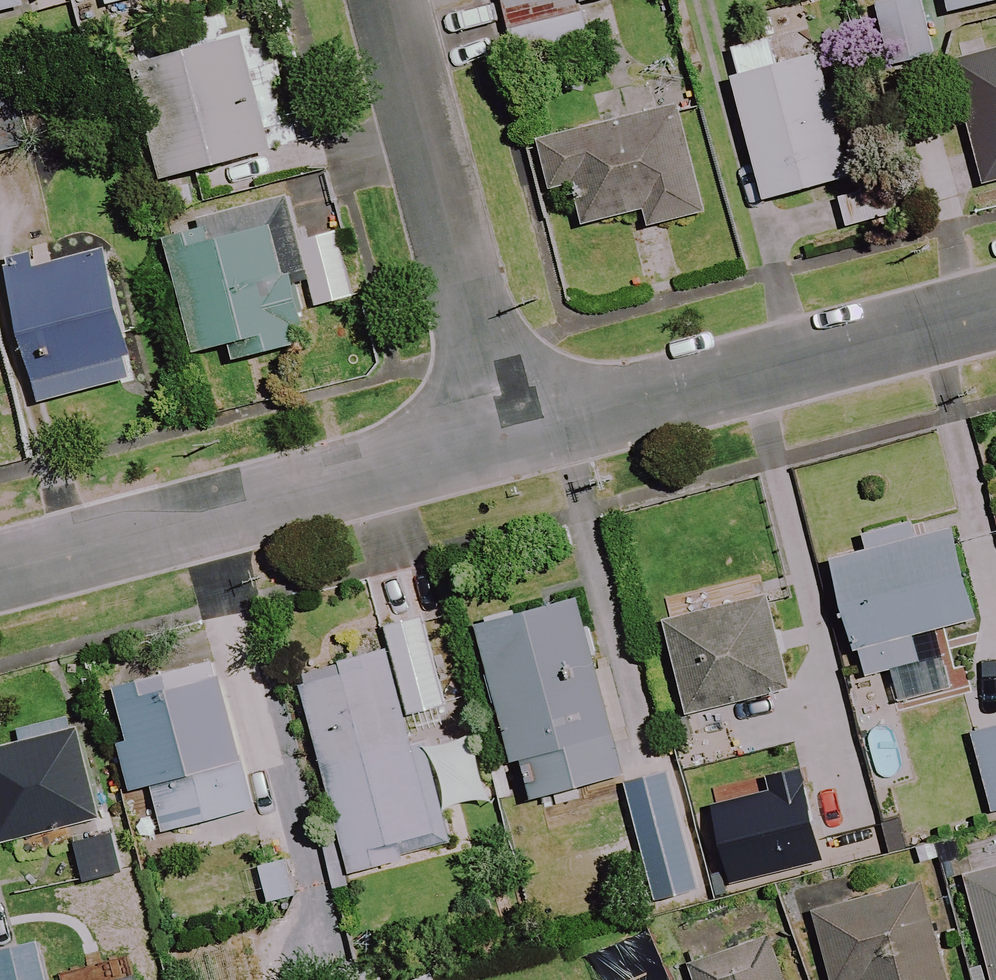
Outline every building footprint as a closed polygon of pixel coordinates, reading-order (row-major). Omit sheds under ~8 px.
[(20,9),(18,0),(0,0),(0,14),(20,9)] [(102,9),(135,0),(99,0),(102,9)] [(512,70),(591,47),(580,6),(601,0),(491,0),(512,70)] [(918,0),(914,0),(873,8),(884,67),(929,59),(918,0)] [(946,15),(995,3),(995,0),(942,0),(946,15)] [(270,152),(239,39),(131,68),(161,181),(270,152)] [(766,45),(729,55),(735,78),(728,80),(761,203),(846,180),(812,56),(772,67),(766,45)] [(9,73),(0,75),(0,155),(27,148),(9,73)] [(701,215),(676,108),(535,141),(547,192),(567,188),(577,231),(642,215),(645,229),(701,215)] [(306,344),(293,284),(305,281),(294,233),(285,195),(196,215),(198,226),(163,234),(191,355),(244,343),(247,358),(306,344)] [(130,382),(100,253),(31,270),(27,253),(2,259),(36,404),(130,382)] [(905,698),(946,686),(936,653),(929,656),(922,633),(980,615),(952,525),(834,561),(869,675),(896,667),(905,698)] [(628,771),(580,592),(480,619),(517,758),(530,755),(541,795),(628,771)] [(791,685),(770,593),(674,616),(695,707),(791,685)] [(443,728),(415,621),(385,629),(390,649),(326,666),(329,679),(301,686),(350,876),(452,850),(422,733),(443,728)] [(180,828),(189,855),(259,834),(250,806),(261,803),(215,653),(118,683),(134,735),(119,739),(135,790),(155,784),(169,831),(180,828)] [(78,711),(19,726),(23,740),(0,745),(0,841),(105,815),(78,711)] [(975,733),(995,810),(995,728),(975,733)] [(635,768),(651,824),(661,821),(668,846),(691,839),(667,758),(635,768)] [(830,856),(812,779),(720,800),(738,877),(830,856)] [(129,870),(119,829),(80,838),(90,879),(129,870)] [(300,892),(289,856),(261,865),(273,901),(300,892)] [(972,872),(995,960),(995,865),(972,872)] [(925,881),(819,910),(838,979),(861,979),(866,979),(867,979),(953,979),(925,881)] [(771,929),(690,957),(698,979),(789,979),(771,929)] [(38,939),(0,949),(0,979),(48,979),(38,939)] [(980,965),(984,979),(995,979),(995,960),(980,965)]
